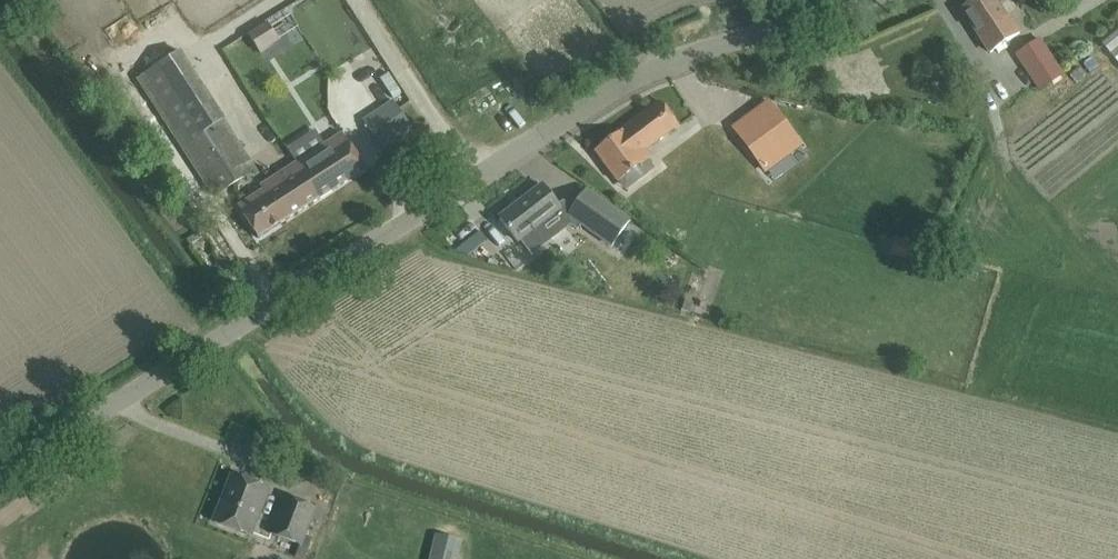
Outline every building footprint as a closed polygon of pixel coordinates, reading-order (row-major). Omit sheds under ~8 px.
[(1020,34),(1009,17),(1006,19),(993,0),(976,0),(962,10),(991,54),(1020,34)] [(253,54),(272,40),(263,28),(245,42),(253,54)] [(1101,43),(1117,64),(1117,29),(1101,43)] [(1063,75),(1040,39),(1014,54),(1038,91),(1063,75)] [(206,186),(249,159),(178,51),(136,79),(206,186)] [(382,150),(412,131),(392,100),(362,120),(382,150)] [(644,151),(678,126),(660,102),(595,152),(618,182),(650,159),(644,151)] [(800,145),(769,102),(733,129),(764,172),(800,145)] [(265,189),(238,207),(258,238),(365,169),(353,150),(343,135),(263,186),(265,189)] [(518,243),(521,241),(531,255),(553,238),(545,227),(558,217),(577,230),(580,224),(612,246),(629,221),(586,190),(573,209),(563,202),(562,203),(558,207),(542,186),(499,219),(518,243)] [(250,536),(268,490),(231,476),(214,522),(250,536)] [(300,545),(314,509),(285,497),(271,534),(300,545)] [(461,541),(434,536),(429,558),(457,558),(461,541)]
